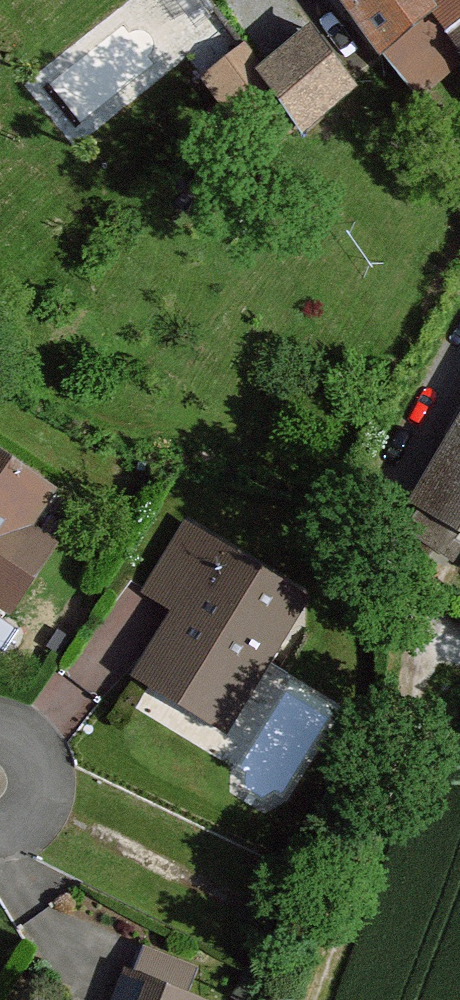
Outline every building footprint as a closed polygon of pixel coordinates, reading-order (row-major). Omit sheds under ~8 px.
[(434,0),(348,0),(347,1),(385,55),(435,13),(439,7),(434,0)] [(439,7),(435,13),(446,29),(459,17),(459,0),(434,0),(439,7)] [(435,13),(385,55),(417,94),(459,61),(459,51),(435,13)] [(446,29),(459,50),(459,17),(446,29)] [(314,30),(260,72),(268,84),(277,96),(297,123),(352,80),(314,30)] [(268,84),(260,72),(245,83),(262,107),(277,96),(268,84)] [(459,474),(459,436),(455,444),(450,442),(438,462),(444,464),(459,474)] [(0,463),(0,587),(9,593),(37,550),(15,536),(43,492),(0,463)] [(444,464),(425,496),(430,500),(416,526),(425,532),(416,550),(431,562),(442,543),(450,548),(459,532),(459,474),(444,464)] [(190,528),(154,591),(185,613),(151,672),(223,716),(298,594),(190,528)] [(119,999),(203,999),(131,971),(119,999)]
